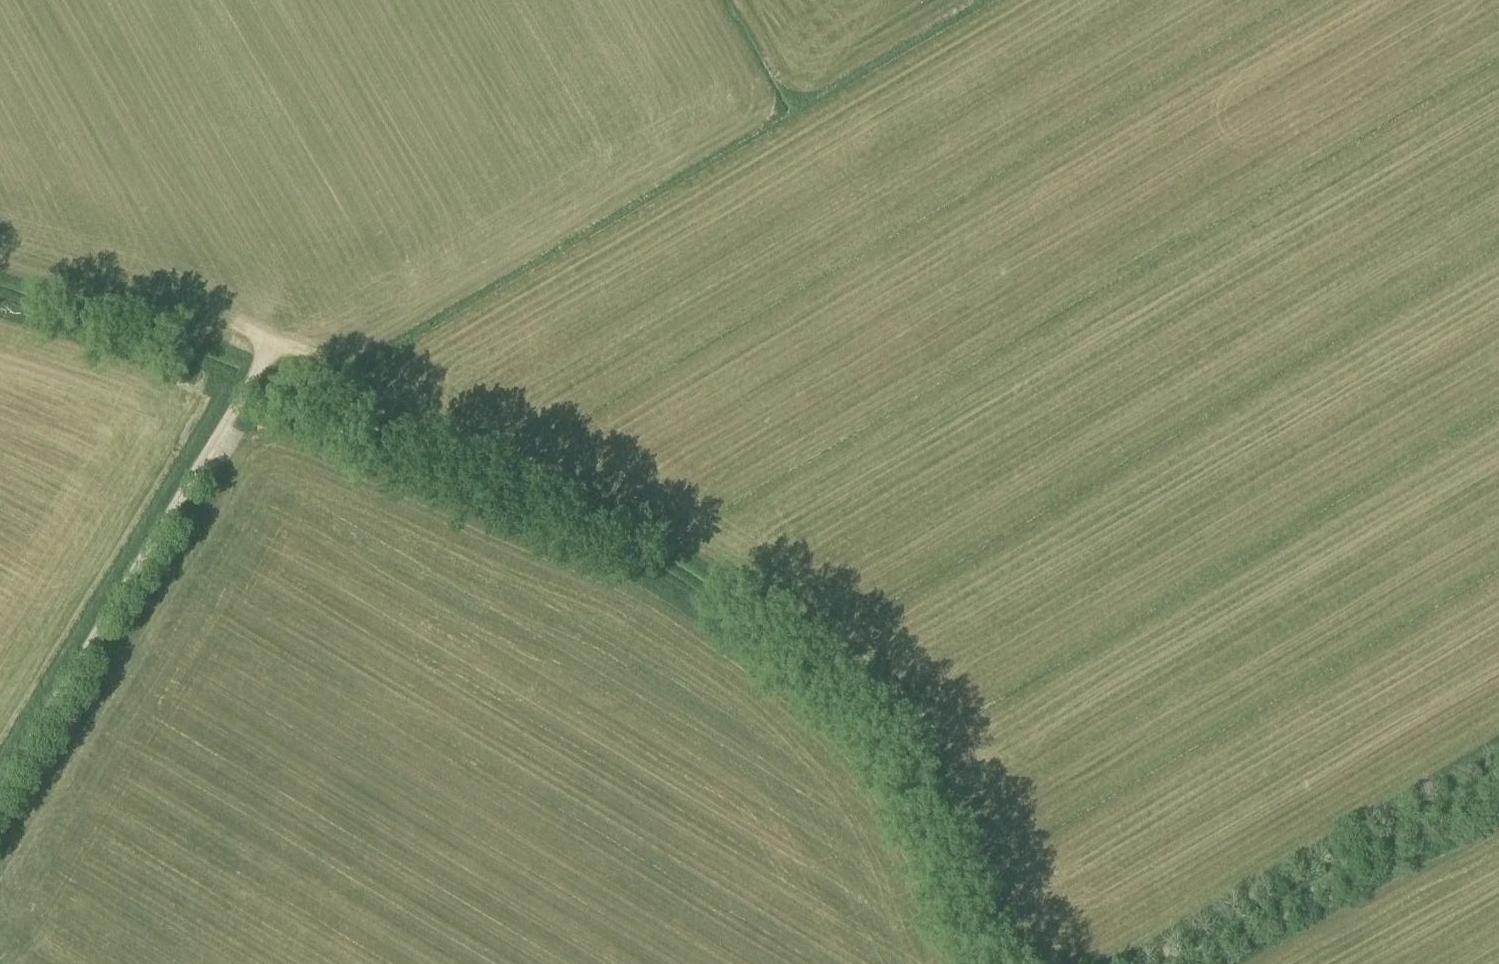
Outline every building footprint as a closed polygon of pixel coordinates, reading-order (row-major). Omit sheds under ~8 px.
[(287,295),(291,309),(306,304),(302,290),(287,295)]
